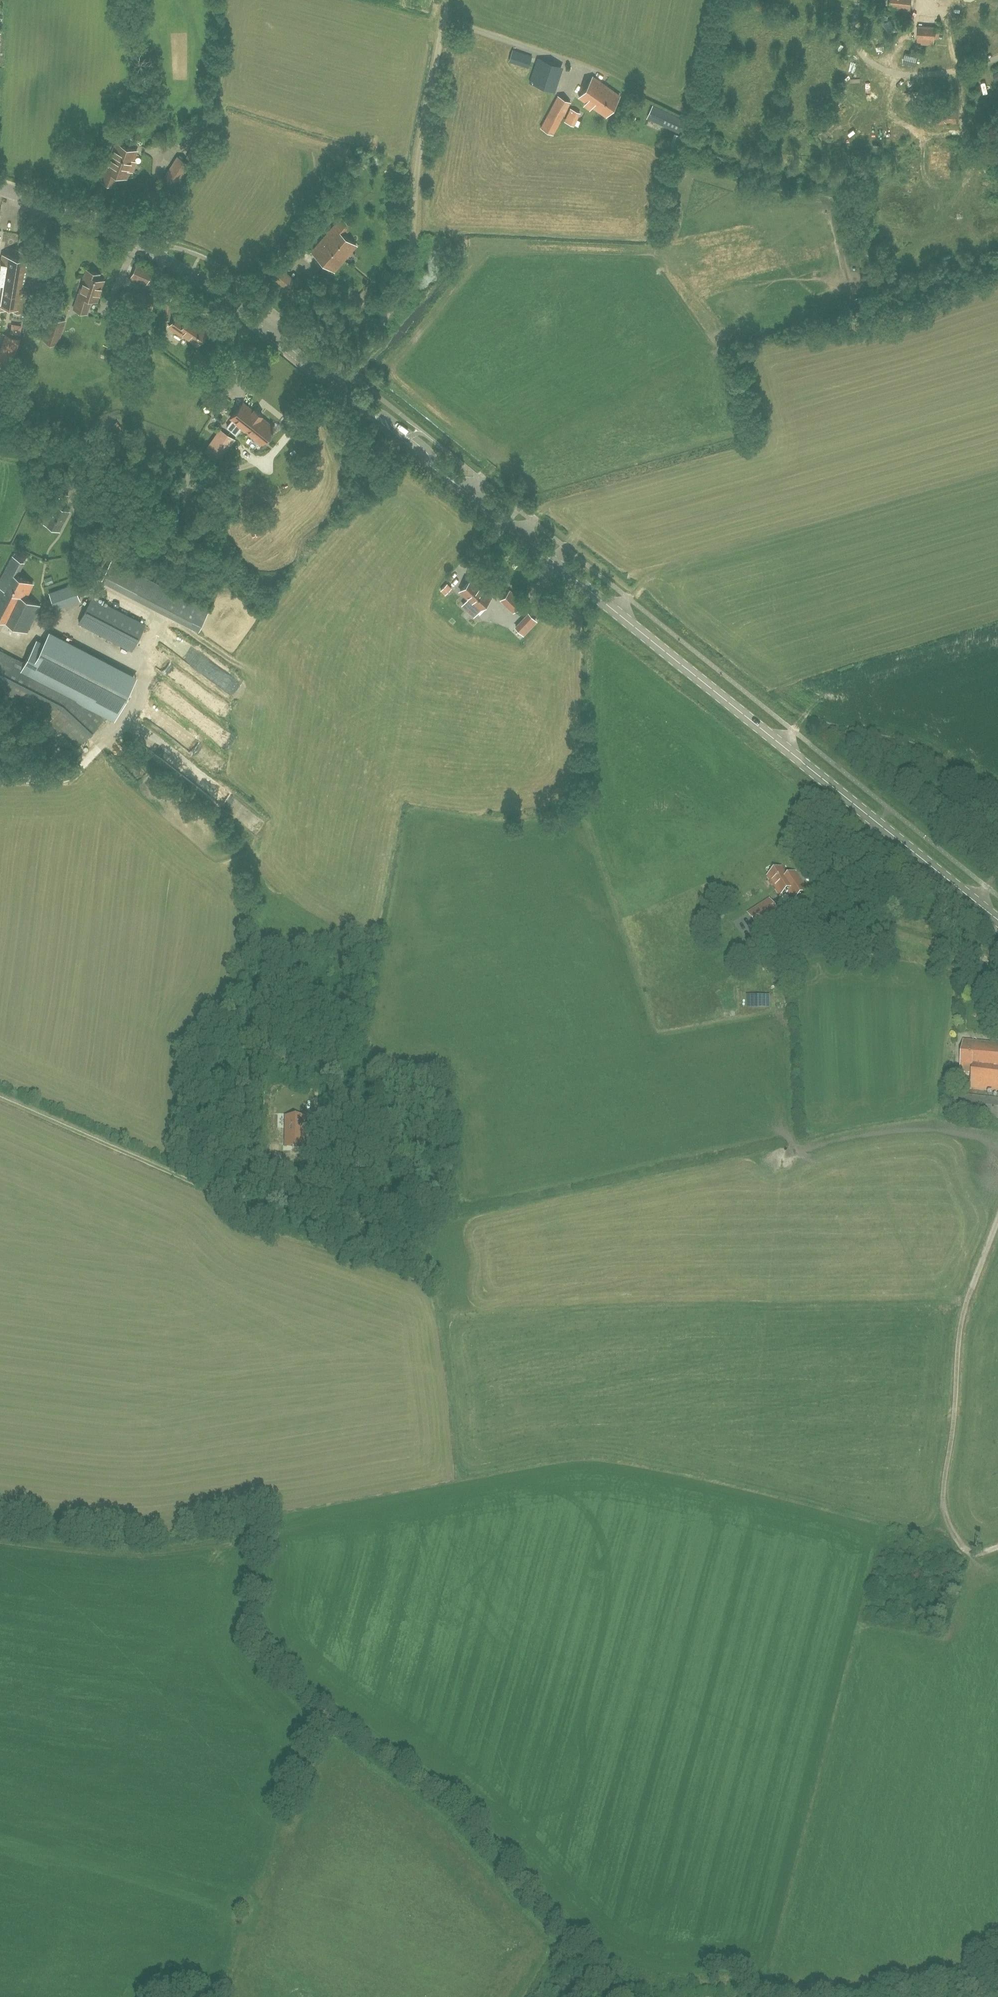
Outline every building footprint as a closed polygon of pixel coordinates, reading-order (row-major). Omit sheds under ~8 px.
[(801,9),(804,1),(802,0),(795,0),(793,7),(801,9)] [(910,9),(911,0),(891,0),(890,7),(910,9)] [(734,1),(727,3),(730,14),(737,13),(734,1)] [(983,27),(992,24),(989,17),(980,20),(983,27)] [(995,33),(988,35),(984,24),(976,27),(984,46),(997,41),(995,33)] [(935,39),(936,28),(919,26),(918,38),(935,39)] [(528,66),(532,56),(512,49),(509,60),(528,66)] [(548,88),(556,64),(538,58),(530,82),(548,88)] [(900,71),(900,81),(910,81),(910,71),(900,71)] [(579,97),(606,115),(620,95),(593,77),(579,97)] [(985,80),(992,98),(997,96),(997,92),(992,77),(985,80)] [(898,89),(896,100),(907,101),(908,90),(898,89)] [(553,134),(571,102),(558,95),(541,127),(553,134)] [(679,133),(685,119),(654,105),(648,118),(679,133)] [(572,108),(566,121),(576,125),(582,112),(572,108)] [(892,133),(903,143),(909,137),(898,127),(892,133)] [(749,131),(745,141),(755,144),(758,134),(749,131)] [(679,150),(683,136),(674,133),(670,147),(679,150)] [(205,144),(206,142),(198,137),(187,158),(196,163),(206,145),(205,144)] [(134,160),(138,150),(117,142),(112,156),(109,155),(106,163),(108,164),(102,180),(114,184),(119,173),(127,177),(130,169),(133,171),(137,161),(134,160)] [(984,164),(983,148),(976,148),(977,164),(984,164)] [(168,174),(182,183),(192,166),(179,157),(168,174)] [(913,168),(917,181),(923,179),(920,167),(913,168)] [(328,232),(323,238),(312,251),(334,270),(345,257),(357,245),(344,233),(351,225),(341,217),(328,232)] [(997,242),(997,225),(990,227),(993,243),(997,242)] [(892,241),(903,238),(902,232),(891,235),(892,241)] [(8,304),(16,305),(15,309),(26,311),(28,298),(25,298),(30,269),(33,270),(36,252),(17,249),(17,250),(19,250),(18,257),(4,254),(3,260),(0,260),(0,302),(8,304)] [(146,285),(153,270),(138,263),(131,278),(146,285)] [(304,282),(299,278),(296,282),(285,273),(289,269),(284,265),(271,279),(291,296),(304,282)] [(80,293),(79,293),(74,308),(87,312),(91,298),(97,300),(99,295),(100,295),(102,289),(101,289),(104,280),(98,278),(99,273),(86,269),(84,278),(85,278),(80,293)] [(155,310),(155,299),(127,299),(127,310),(155,310)] [(172,319),(173,303),(164,303),(163,319),(172,319)] [(198,344),(208,329),(189,315),(185,321),(177,314),(169,325),(178,332),(181,328),(186,332),(184,334),(198,344)] [(58,343),(63,328),(47,323),(43,338),(58,343)] [(141,338),(141,325),(123,325),(123,337),(141,338)] [(0,349),(0,354),(7,356),(6,361),(12,363),(14,358),(15,359),(21,339),(5,334),(0,349)] [(209,363),(215,355),(207,350),(202,358),(209,363)] [(209,397),(216,403),(223,395),(216,389),(209,397)] [(242,427),(262,443),(275,428),(261,417),(262,415),(254,409),(253,411),(243,402),(231,418),(232,419),(227,427),(236,434),(242,427)] [(221,462),(237,439),(221,428),(206,451),(221,462)] [(205,489),(192,499),(198,506),(210,496),(205,489)] [(40,606),(25,598),(33,584),(17,576),(24,562),(12,556),(0,581),(0,618),(27,631),(40,606)] [(209,609),(200,604),(111,559),(101,579),(190,624),(199,629),(209,609)] [(460,591),(469,599),(463,605),(474,615),(491,597),(472,578),(460,591)] [(442,590),(447,595),(454,587),(448,583),(442,590)] [(55,609),(80,600),(74,584),(49,593),(55,609)] [(509,590),(500,599),(513,612),(522,602),(509,590)] [(79,622),(122,644),(132,649),(145,624),(92,596),(79,622)] [(523,634),(536,621),(528,614),(516,627),(523,634)] [(49,633),(43,644),(36,640),(24,664),(0,651),(0,695),(43,717),(46,711),(54,715),(50,721),(78,746),(104,718),(87,702),(115,717),(136,677),(49,633)] [(582,641),(571,641),(571,653),(582,652),(582,641)] [(203,671),(209,662),(186,647),(184,649),(182,648),(178,654),(203,671)] [(174,662),(162,669),(166,675),(177,668),(174,662)] [(209,677),(231,692),(240,681),(218,665),(209,677)] [(163,684),(158,693),(163,696),(168,687),(163,684)] [(171,688),(163,697),(174,706),(182,697),(171,688)] [(781,896),(789,890),(783,881),(788,877),(782,868),(768,876),(781,896)] [(783,881),(789,890),(795,900),(807,892),(795,872),(788,877),(783,881)] [(770,900),(763,905),(749,914),(759,930),(780,916),(770,900)] [(773,954),(761,958),(765,969),(777,964),(773,954)] [(964,1040),(960,1072),(972,1074),(972,1078),(960,1077),(959,1087),(997,1091),(997,1044),(964,1040)] [(304,1148),(304,1118),(290,1118),(290,1115),(286,1115),(285,1147),(304,1148)]
